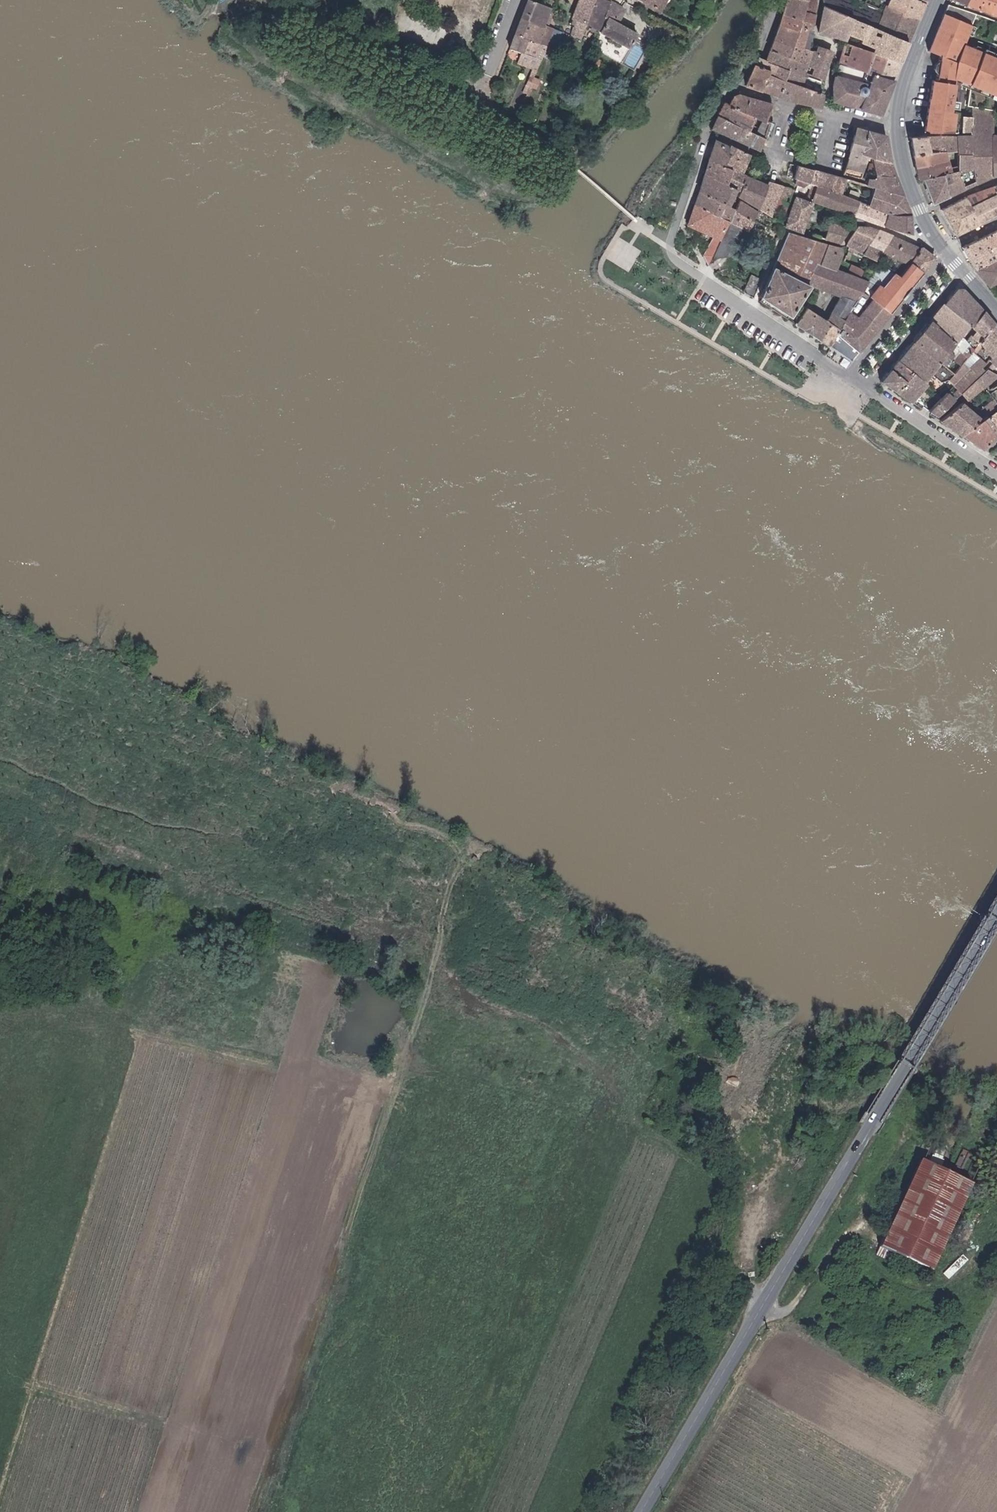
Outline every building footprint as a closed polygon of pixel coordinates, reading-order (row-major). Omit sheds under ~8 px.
[(531,0),(530,0),(517,34),(541,43),(548,23),(554,9),(531,0)] [(595,0),(579,0),(571,16),(578,20),(572,34),(578,37),(583,24),(595,0)] [(607,0),(595,0),(583,24),(596,30),(602,16),(609,1),(607,0)] [(660,9),(665,0),(640,0),(660,9)] [(784,13),(813,22),(816,0),(788,0),(784,13)] [(919,18),(889,5),(888,8),(885,7),(884,10),(886,11),(886,13),(856,0),(823,0),(824,5),(910,41),(919,18)] [(926,3),(919,0),(891,0),(889,5),(919,18),(926,3)] [(992,13),(996,0),(982,0),(979,8),(992,13)] [(624,7),(609,1),(602,16),(596,30),(631,46),(637,32),(617,23),(624,7)] [(910,41),(824,5),(820,30),(847,40),(847,37),(851,38),(852,35),(862,38),(861,42),(875,47),(874,51),(902,61),(910,41)] [(813,22),(784,13),(780,23),(797,29),(799,24),(809,28),(812,29),(813,22)] [(943,56),(940,81),(933,80),(926,130),(957,131),(958,114),(953,113),(953,109),(960,109),(961,101),(955,100),(957,79),(996,94),(996,58),(967,45),(976,25),(948,14),(931,51),(943,56)] [(559,27),(548,23),(541,43),(548,46),(551,47),(559,27)] [(797,29),(780,23),(775,38),(803,46),(809,28),(799,24),(797,29)] [(812,29),(809,28),(803,46),(808,47),(810,40),(812,29)] [(541,43),(517,34),(511,49),(523,53),(543,61),(548,46),(541,43)] [(803,46),(775,38),(771,49),(810,62),(816,49),(808,47),(803,46)] [(874,51),(846,41),(840,63),(894,79),(902,61),(874,51)] [(818,45),(816,49),(810,62),(807,70),(824,77),(833,51),(818,45)] [(810,62),(771,49),(767,59),(778,63),(788,67),(805,73),(807,70),(810,62)] [(543,61),(523,53),(519,62),(539,70),(543,61)] [(778,63),(767,59),(760,56),(758,64),(755,63),(748,84),(763,89),(769,73),(773,74),(778,63)] [(788,67),(778,63),(773,74),(769,73),(763,89),(779,94),(788,67)] [(880,112),(894,79),(840,63),(836,74),(835,99),(880,112)] [(805,73),(788,67),(779,94),(793,98),(797,87),(800,88),(805,73)] [(822,105),(824,92),(800,88),(797,87),(793,98),(822,105)] [(735,96),(731,104),(755,115),(765,120),(773,102),(741,93),(735,96)] [(526,101),(520,114),(526,116),(532,103),(526,101)] [(755,115),(731,104),(727,102),(720,117),(749,129),(755,115)] [(996,126),(996,112),(976,107),(975,117),(974,132),(974,135),(976,183),(992,176),(996,134),(996,126)] [(974,132),(975,117),(965,116),(965,132),(974,132)] [(749,129),(720,117),(714,128),(758,147),(764,135),(749,129)] [(858,126),(847,170),(864,176),(868,155),(871,155),(891,161),(886,134),(858,126)] [(957,135),(912,136),(915,154),(947,151),(958,151),(957,135)] [(957,135),(958,151),(958,170),(951,171),(923,177),(933,202),(976,183),(974,135),(957,135)] [(752,153),(718,139),(714,141),(705,173),(735,186),(739,188),(744,173),(752,153)] [(947,151),(915,154),(917,165),(949,161),(947,151)] [(896,174),(891,161),(871,155),(875,173),(896,174)] [(949,161),(917,165),(919,178),(923,177),(951,171),(949,161)] [(815,202),(889,225),(914,233),(913,212),(891,213),(869,203),(841,193),(847,177),(797,164),(794,177),(815,183),(809,200),(815,202)] [(735,186),(705,173),(700,191),(729,205),(735,186)] [(764,181),(744,173),(739,188),(738,196),(742,198),(760,207),(788,218),(798,195),(795,194),(797,189),(765,179),(764,181)] [(905,192),(896,174),(875,173),(876,178),(868,177),(868,184),(874,186),(905,192)] [(968,195),(972,205),(996,194),(996,186),(996,184),(968,195)] [(874,186),(869,203),(891,213),(913,212),(905,192),(874,186)] [(729,205),(700,191),(697,202),(730,218),(751,228),(756,219),(737,209),(729,205)] [(972,205),(980,223),(996,214),(996,194),(972,205)] [(788,218),(787,223),(804,230),(815,202),(809,200),(798,195),(788,218)] [(972,205),(968,195),(944,208),(957,235),(980,223),(972,205)] [(760,207),(742,198),(737,209),(756,219),(756,217),(760,207)] [(730,218),(697,202),(690,222),(714,233),(705,252),(711,260),(713,255),(730,218)] [(751,228),(730,218),(713,255),(743,250),(753,229),(751,228)] [(841,242),(850,228),(830,222),(826,238),(829,239),(841,242)] [(865,253),(879,229),(873,227),(861,225),(848,246),(849,246),(865,253)] [(820,262),(827,243),(791,229),(775,267),(808,284),(816,260),(820,262)] [(884,250),(894,235),(879,229),(865,253),(875,257),(880,249),(882,249),(884,250)] [(964,245),(976,268),(994,259),(993,258),(996,256),(996,230),(964,245)] [(925,271),(936,257),(919,245),(894,235),(884,250),(887,251),(910,261),(925,271)] [(841,254),(841,247),(827,243),(820,262),(836,269),(841,254)] [(904,269),(910,261),(887,251),(881,261),(895,269),(897,266),(904,269)] [(995,261),(994,259),(976,268),(992,283),(996,281),(996,260),(995,261)] [(841,294),(857,302),(869,282),(849,274),(836,269),(820,262),(816,260),(808,284),(841,294)] [(925,271),(910,261),(904,269),(898,275),(893,272),(881,287),(878,285),(871,295),(875,298),(857,315),(850,312),(838,332),(860,349),(878,328),(925,271)] [(760,297),(789,316),(791,312),(792,313),(808,284),(775,267),(760,297)] [(755,294),(761,280),(751,275),(744,290),(755,294)] [(971,326),(986,310),(968,287),(960,287),(946,303),(971,326)] [(798,322),(829,344),(838,332),(850,312),(857,302),(841,294),(828,319),(807,306),(798,322)] [(970,356),(976,349),(968,340),(964,335),(971,326),(946,303),(932,321),(956,341),(954,343),(964,352),(970,356)] [(996,353),(996,324),(986,310),(971,326),(977,330),(968,340),(976,349),(979,353),(985,348),(994,357),(996,353)] [(956,341),(932,321),(916,339),(941,359),(944,354),(950,358),(956,352),(950,348),(954,343),(956,341)] [(852,358),(860,349),(838,332),(829,344),(852,358)] [(949,378),(955,372),(950,367),(941,359),(916,339),(899,358),(914,371),(924,379),(931,371),(941,380),(949,378)] [(959,387),(963,391),(986,370),(984,367),(988,362),(979,353),(976,349),(970,356),(963,365),(955,372),(949,378),(959,387)] [(963,365),(970,356),(964,352),(957,360),(963,365)] [(914,371),(899,358),(892,366),(907,379),(914,371)] [(907,379),(892,366),(882,378),(899,388),(907,379)] [(969,399),(996,378),(996,372),(989,368),(986,370),(963,391),(961,393),(969,399)] [(924,379),(914,371),(907,379),(899,388),(914,398),(927,382),(924,379)] [(938,415),(961,393),(963,391),(959,387),(952,395),(946,391),(929,409),(938,415)] [(996,400),(986,409),(991,415),(996,411),(996,400)] [(964,404),(943,420),(965,435),(985,420),(978,415),(964,404)] [(991,415),(986,409),(978,415),(985,420),(991,415)] [(991,415),(985,420),(965,435),(985,448),(996,438),(996,411),(991,415)] [(896,1265),(900,1257),(928,1269),(931,1263),(933,1265),(955,1215),(969,1183),(918,1160),(878,1254),(889,1259),(888,1261),(896,1265)]
